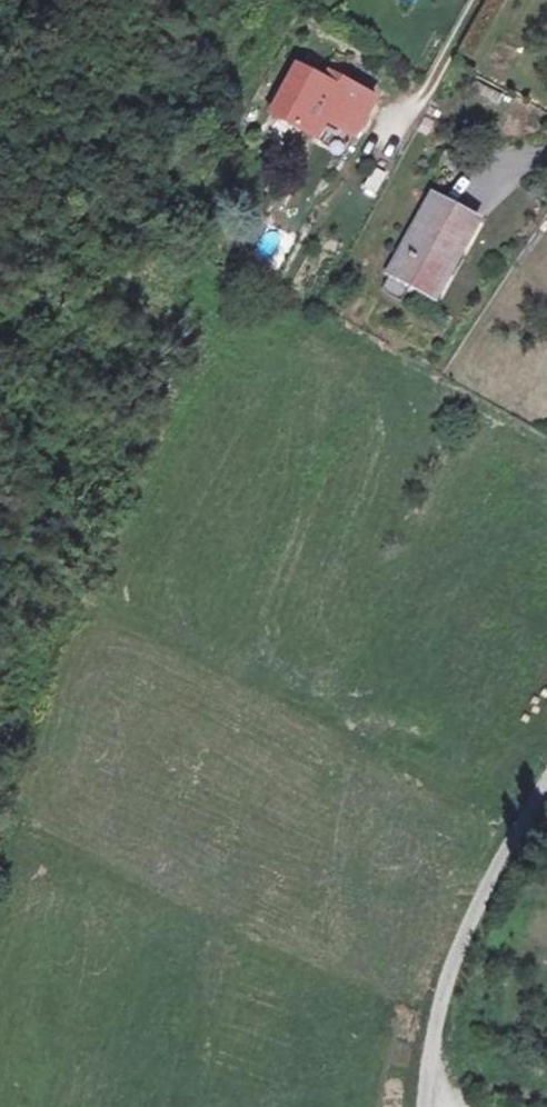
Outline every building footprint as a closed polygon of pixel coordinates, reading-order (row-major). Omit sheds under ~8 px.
[(327,89),(298,73),(272,122),(316,147),(329,126),(356,139),(378,101),(333,77),(327,89)] [(371,167),(361,190),(376,197),(387,174),(371,167)] [(472,234),(430,210),(381,293),(420,318),(472,234)]
